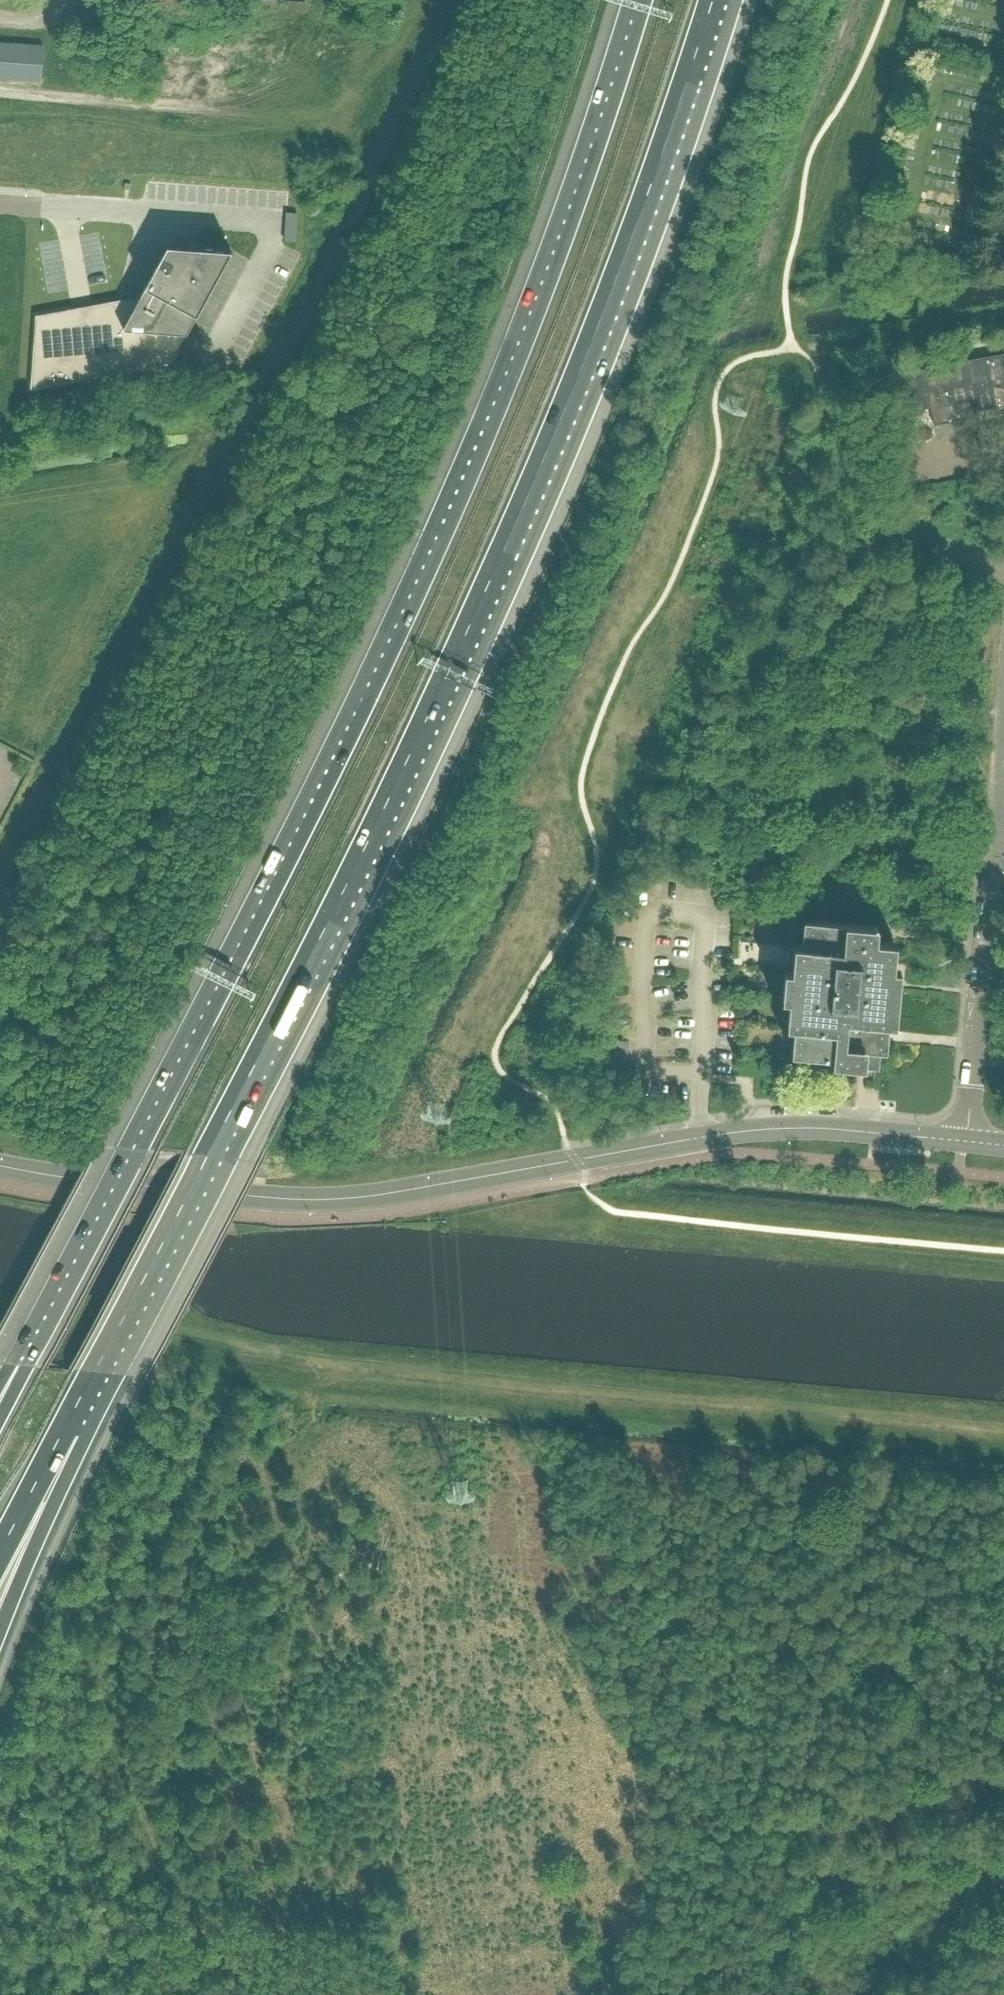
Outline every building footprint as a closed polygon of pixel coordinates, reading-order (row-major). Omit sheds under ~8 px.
[(0,43),(0,79),(42,82),(45,46),(0,43)] [(36,315),(31,388),(171,362),(232,250),(168,246),(141,295),(36,315)] [(1003,412),(1003,353),(883,375),(890,414),(897,420),(902,413),(909,417),(914,411),(921,415),(925,408),(931,407),(934,425),(1003,412)] [(833,1062),(861,1065),(863,1047),(879,1049),(885,1049),(886,1040),(887,1023),(894,1023),(898,982),(900,969),(892,968),(895,942),(873,940),(874,929),(874,924),(806,918),(805,921),(809,921),(807,935),(813,936),(812,945),(796,944),(796,946),(799,947),(798,961),(803,962),(803,971),(786,970),(786,972),(789,972),(788,987),(794,987),(793,997),(783,996),(783,998),(794,999),(792,1014),(799,1014),(798,1023),(789,1023),(788,1025),(799,1026),(798,1041),(803,1041),(802,1051),(793,1050),(793,1052),(834,1056),(833,1062)]
